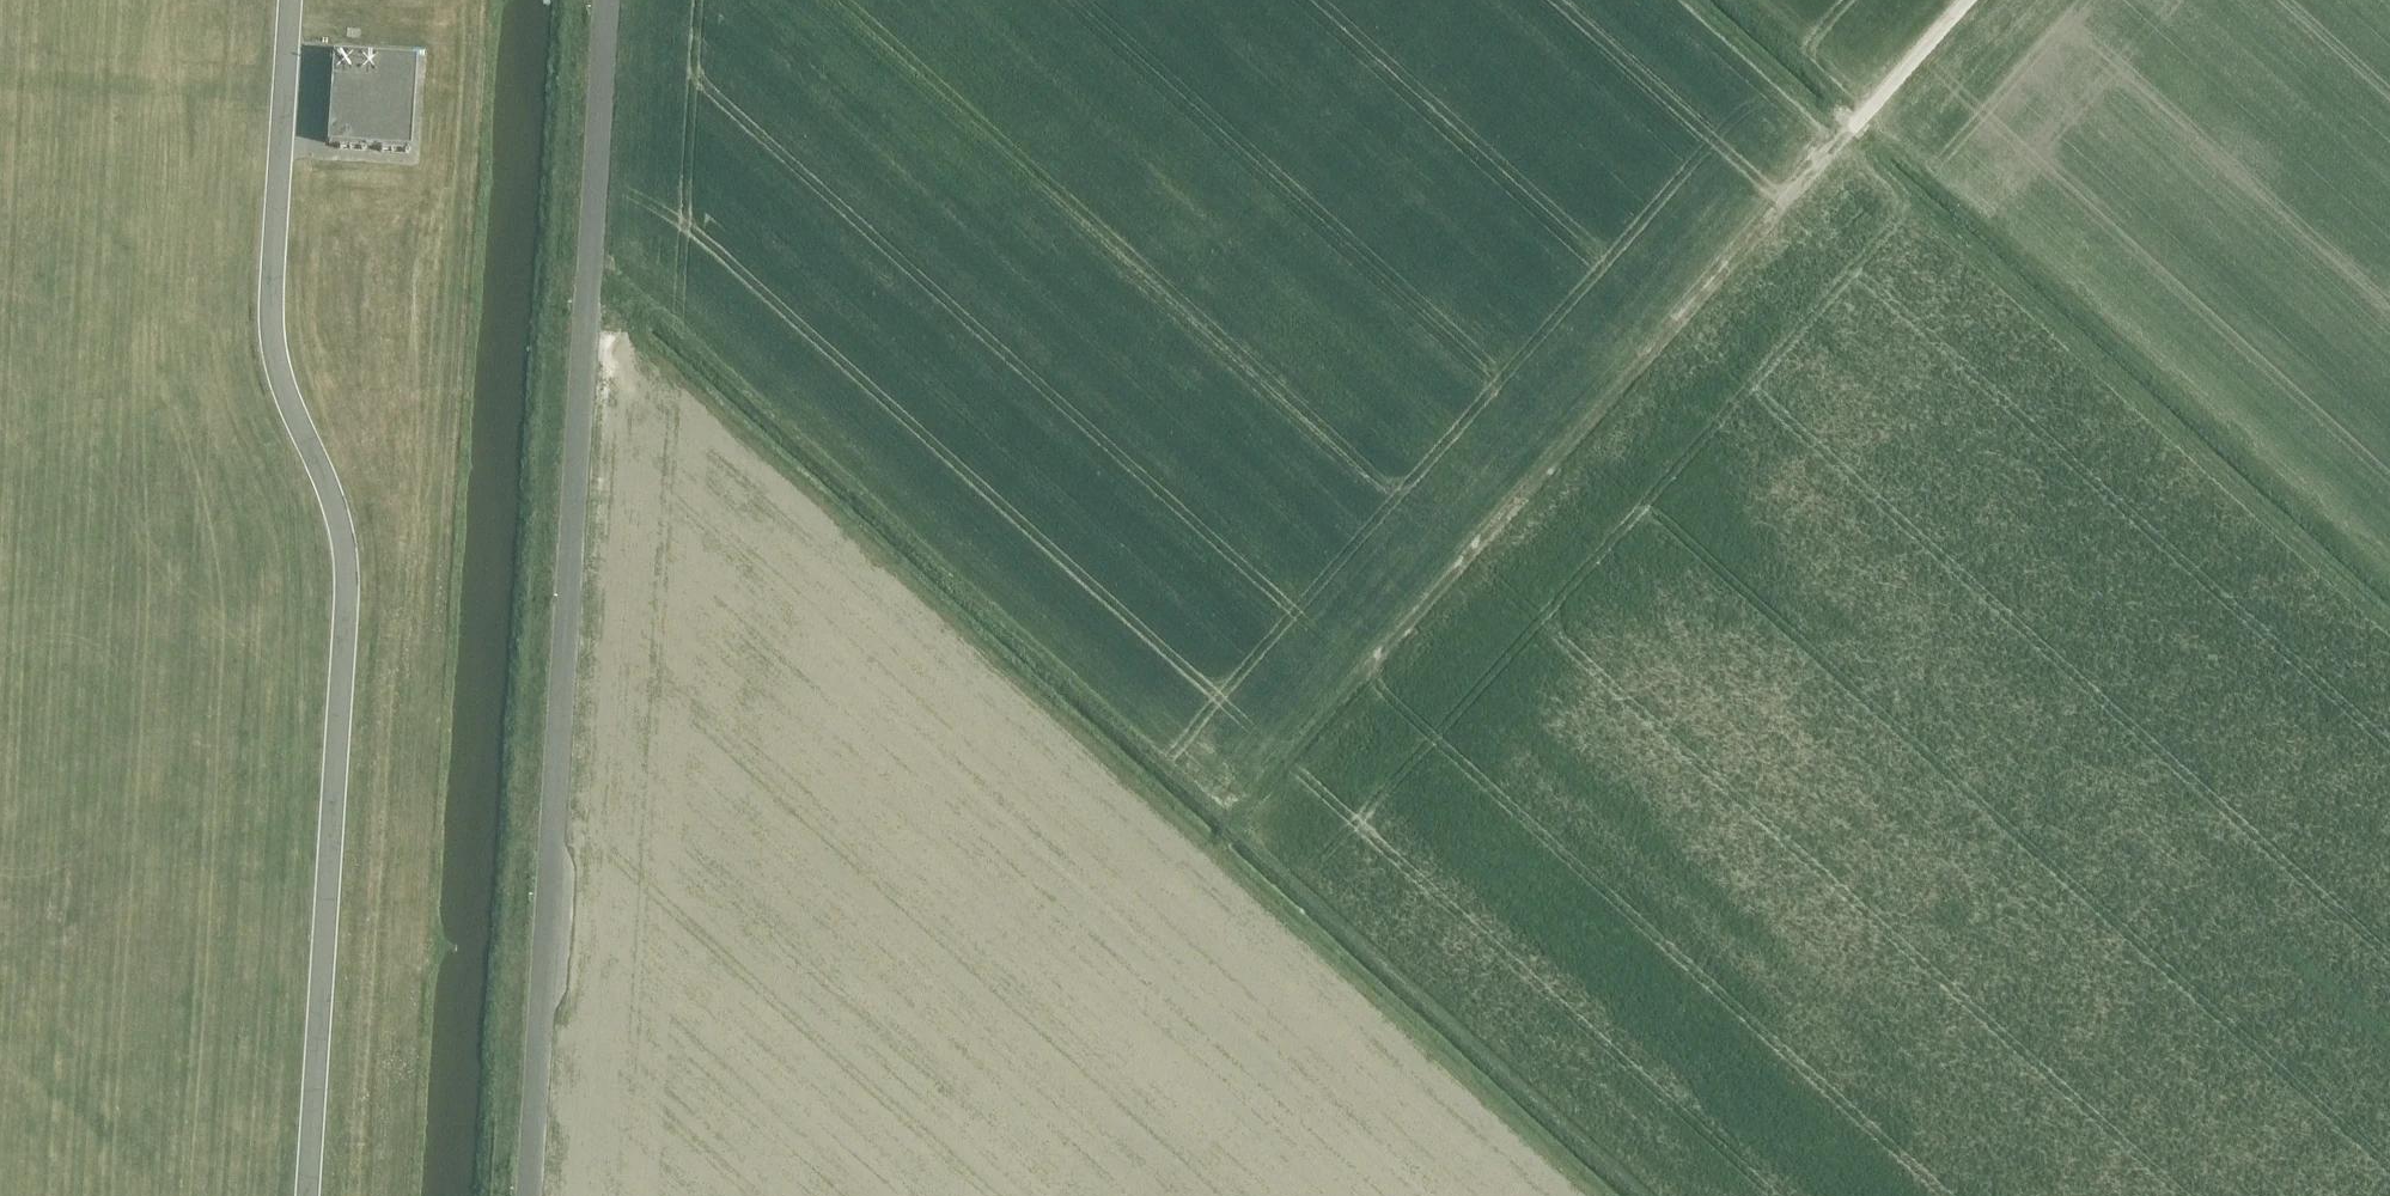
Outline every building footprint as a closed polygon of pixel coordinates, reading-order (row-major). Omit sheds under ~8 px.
[(416,57),(334,52),(328,143),(410,148),(416,57)]
